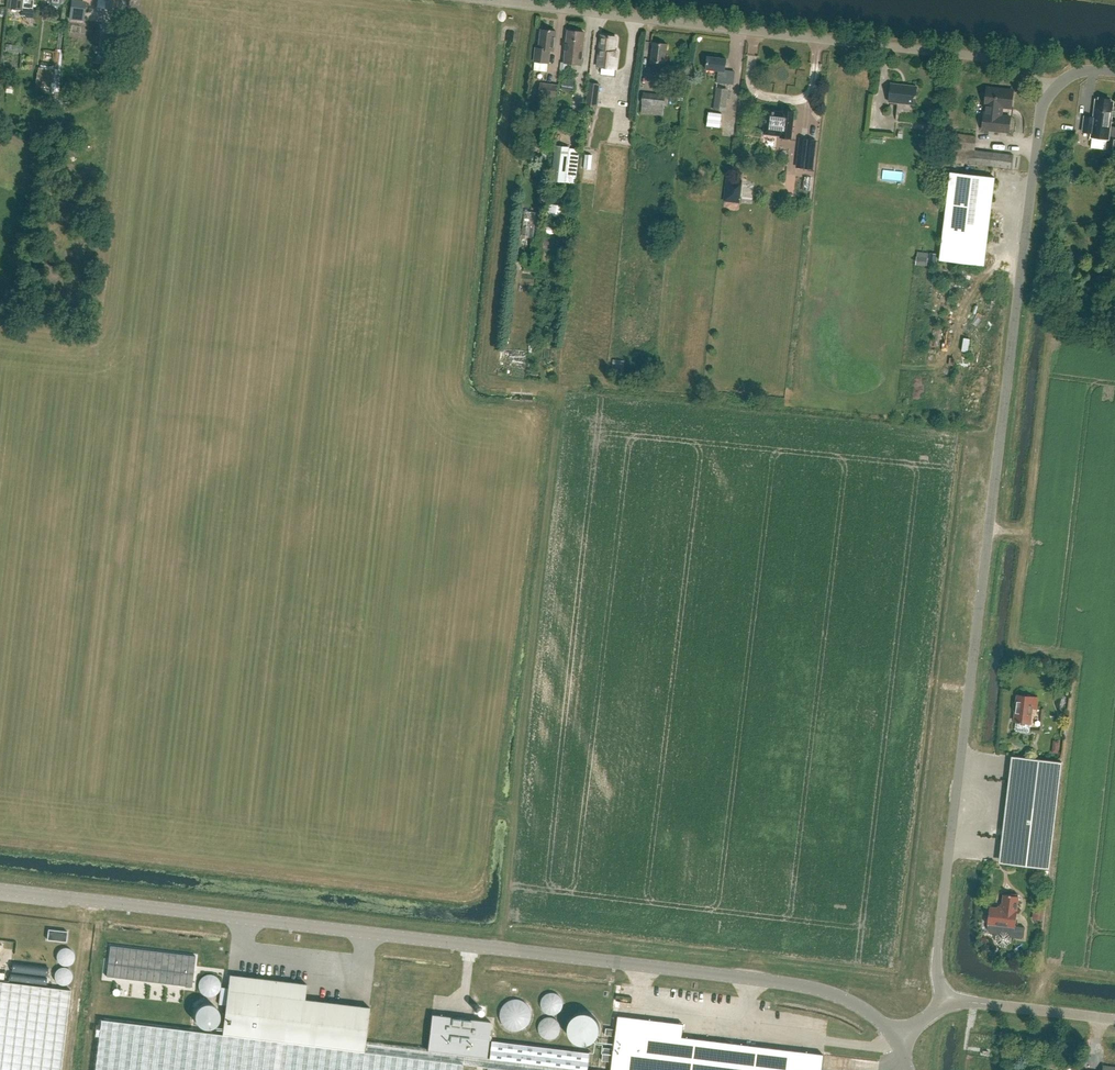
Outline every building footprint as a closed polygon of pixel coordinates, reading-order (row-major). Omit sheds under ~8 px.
[(21,10),(23,0),(12,0),(11,8),(21,10)] [(107,9),(119,10),(121,0),(104,0),(108,1),(107,9)] [(84,20),(84,13),(71,12),(70,19),(84,20)] [(556,31),(541,30),(539,48),(536,48),(534,61),(549,63),(550,51),(554,51),(556,31)] [(565,63),(568,63),(581,65),(585,32),(568,31),(565,63)] [(616,37),(601,35),(597,67),(615,69),(617,53),(614,52),(614,46),(616,47),(616,39),(615,39),(616,37)] [(103,36),(101,53),(112,54),(114,37),(103,36)] [(653,43),(651,62),(650,71),(668,73),(669,63),(665,63),(667,45),(653,43)] [(708,57),(706,67),(706,70),(719,71),(717,82),(733,84),(735,72),(725,71),(726,59),(708,57)] [(567,73),(568,63),(565,63),(560,62),(559,73),(567,73)] [(601,84),(588,82),(586,103),(598,104),(601,84)] [(557,85),(541,83),(539,95),(555,97),(557,85)] [(917,87),(891,84),(889,102),(915,105),(916,98),(916,96),(917,87)] [(717,88),(713,110),(726,111),(729,89),(717,88)] [(1002,107),(1011,108),(1013,90),(987,88),(985,106),(989,106),(987,130),(1008,132),(1010,117),(1001,116),(1002,107)] [(644,93),(642,104),(664,106),(666,96),(644,93)] [(1094,118),(1084,117),(1082,132),(1094,133),(1093,137),(1108,139),(1112,102),(1110,102),(1110,100),(1099,99),(1099,101),(1096,100),(1094,118)] [(765,122),(764,133),(776,135),(777,133),(781,133),(780,137),(782,137),(784,140),(787,140),(790,138),(791,138),(794,113),(793,113),(791,110),(787,110),(785,112),(784,112),(783,114),(779,114),(780,112),(767,111),(766,120),(765,120),(765,122)] [(709,112),(707,127),(720,128),(722,114),(709,112)] [(801,138),(796,168),(814,170),(817,140),(801,138)] [(566,182),(571,147),(556,146),(551,181),(566,182)] [(995,157),(995,162),(1013,165),(1014,159),(995,157)] [(984,266),(995,178),(950,172),(939,261),(984,266)] [(742,180),(726,178),(724,201),(739,203),(742,180)] [(802,306),(803,314),(812,313),(810,305),(802,306)] [(959,366),(957,372),(968,375),(970,370),(959,366)] [(1036,708),(1037,697),(1018,695),(1015,721),(1016,722),(1015,729),(1016,731),(1028,733),(1030,731),(1031,723),(1030,723),(1032,708),(1036,708)] [(1063,764),(1016,759),(1005,863),(1051,869),(1063,764)] [(1004,895),(1002,909),(1015,927),(1019,897),(1004,895)] [(1037,917),(1046,917),(1046,904),(1037,904),(1037,917)] [(1023,939),(1025,928),(1015,927),(1002,909),(990,908),(988,923),(988,924),(988,929),(991,933),(998,934),(997,940),(1001,944),(1007,945),(1011,942),(1012,938),(1023,939)] [(67,932),(49,930),(48,939),(66,941),(67,932)] [(110,946),(107,976),(192,987),(196,956),(110,946)] [(306,984),(230,975),(222,1035),(364,1052),(365,1043),(369,1008),(305,1000),(306,984)] [(0,982),(0,1069),(61,1069),(70,990),(0,982)] [(221,1014),(206,998),(193,1011),(208,1026),(221,1014)] [(491,1022),(432,1015),(427,1051),(475,1057),(486,1058),(491,1022)] [(823,1055),(758,1047),(682,1038),(683,1025),(618,1017),(616,1029),(615,1036),(614,1049),(612,1062),(611,1069),(821,1069),(823,1055)] [(462,1064),(474,1065),(475,1057),(427,1051),(365,1043),(364,1052),(222,1035),(101,1020),(95,1069),(462,1069),(462,1064)] [(605,1035),(615,1036),(616,1029),(606,1028),(605,1035)] [(590,1053),(491,1041),(489,1058),(486,1058),(475,1057),(474,1065),(488,1067),(488,1069),(588,1069),(590,1053)] [(612,1062),(614,1049),(603,1048),(602,1061),(612,1062)]
